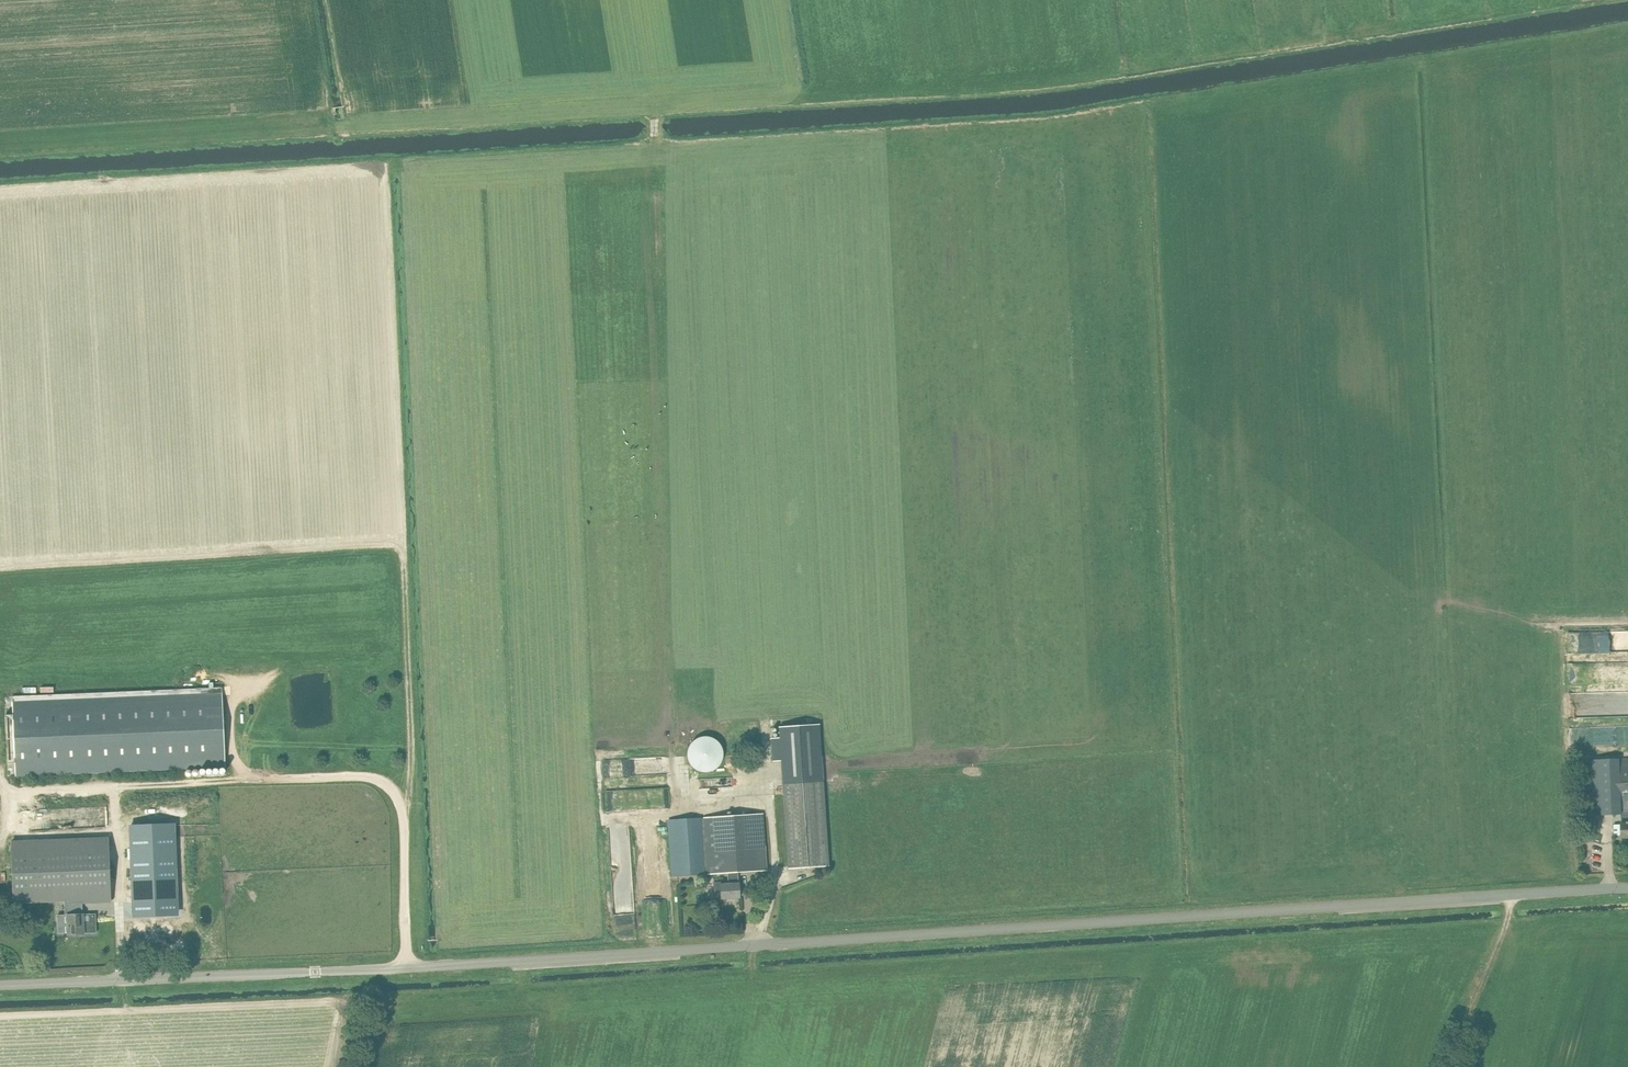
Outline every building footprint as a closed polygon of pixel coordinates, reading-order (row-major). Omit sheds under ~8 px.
[(13,714),(5,715),(7,762),(15,762),(16,776),(225,767),(222,687),(12,696),(13,714)] [(780,737),(771,738),(773,761),(782,760),(783,782),(789,868),(828,866),(823,779),(819,724),(779,727),(780,737)] [(723,760),(723,756),(722,752),(720,749),(717,747),(714,744),(711,743),(708,742),(704,742),(700,743),(697,744),(694,746),(692,748),(690,752),(689,755),(688,757),(688,761),(688,764),(689,767),(691,770),(693,773),(696,775),(699,776),(702,777),(706,778),(709,777),(712,776),(715,775),(718,773),(720,770),(722,767),(723,763),(723,760)] [(652,757),(636,757),(637,775),(652,774),(652,757)] [(1588,759),(1590,804),(1590,815),(1621,814),(1621,824),(1614,824),(1614,835),(1622,835),(1622,837),(1627,837),(1627,763),(1620,764),(1620,757),(1588,759)] [(765,846),(757,846),(755,814),(669,819),(672,876),(728,872),(728,883),(721,884),(721,881),(713,882),(714,895),(721,895),(721,899),(740,898),(739,882),(738,882),(737,871),(767,869),(765,846)] [(649,829),(650,849),(661,848),(660,828),(649,829)] [(177,836),(133,838),(136,926),(180,924),(177,836)] [(109,839),(11,842),(13,901),(65,899),(65,914),(58,915),(58,933),(68,933),(68,934),(84,934),(83,914),(82,902),(111,900),(109,839)]
